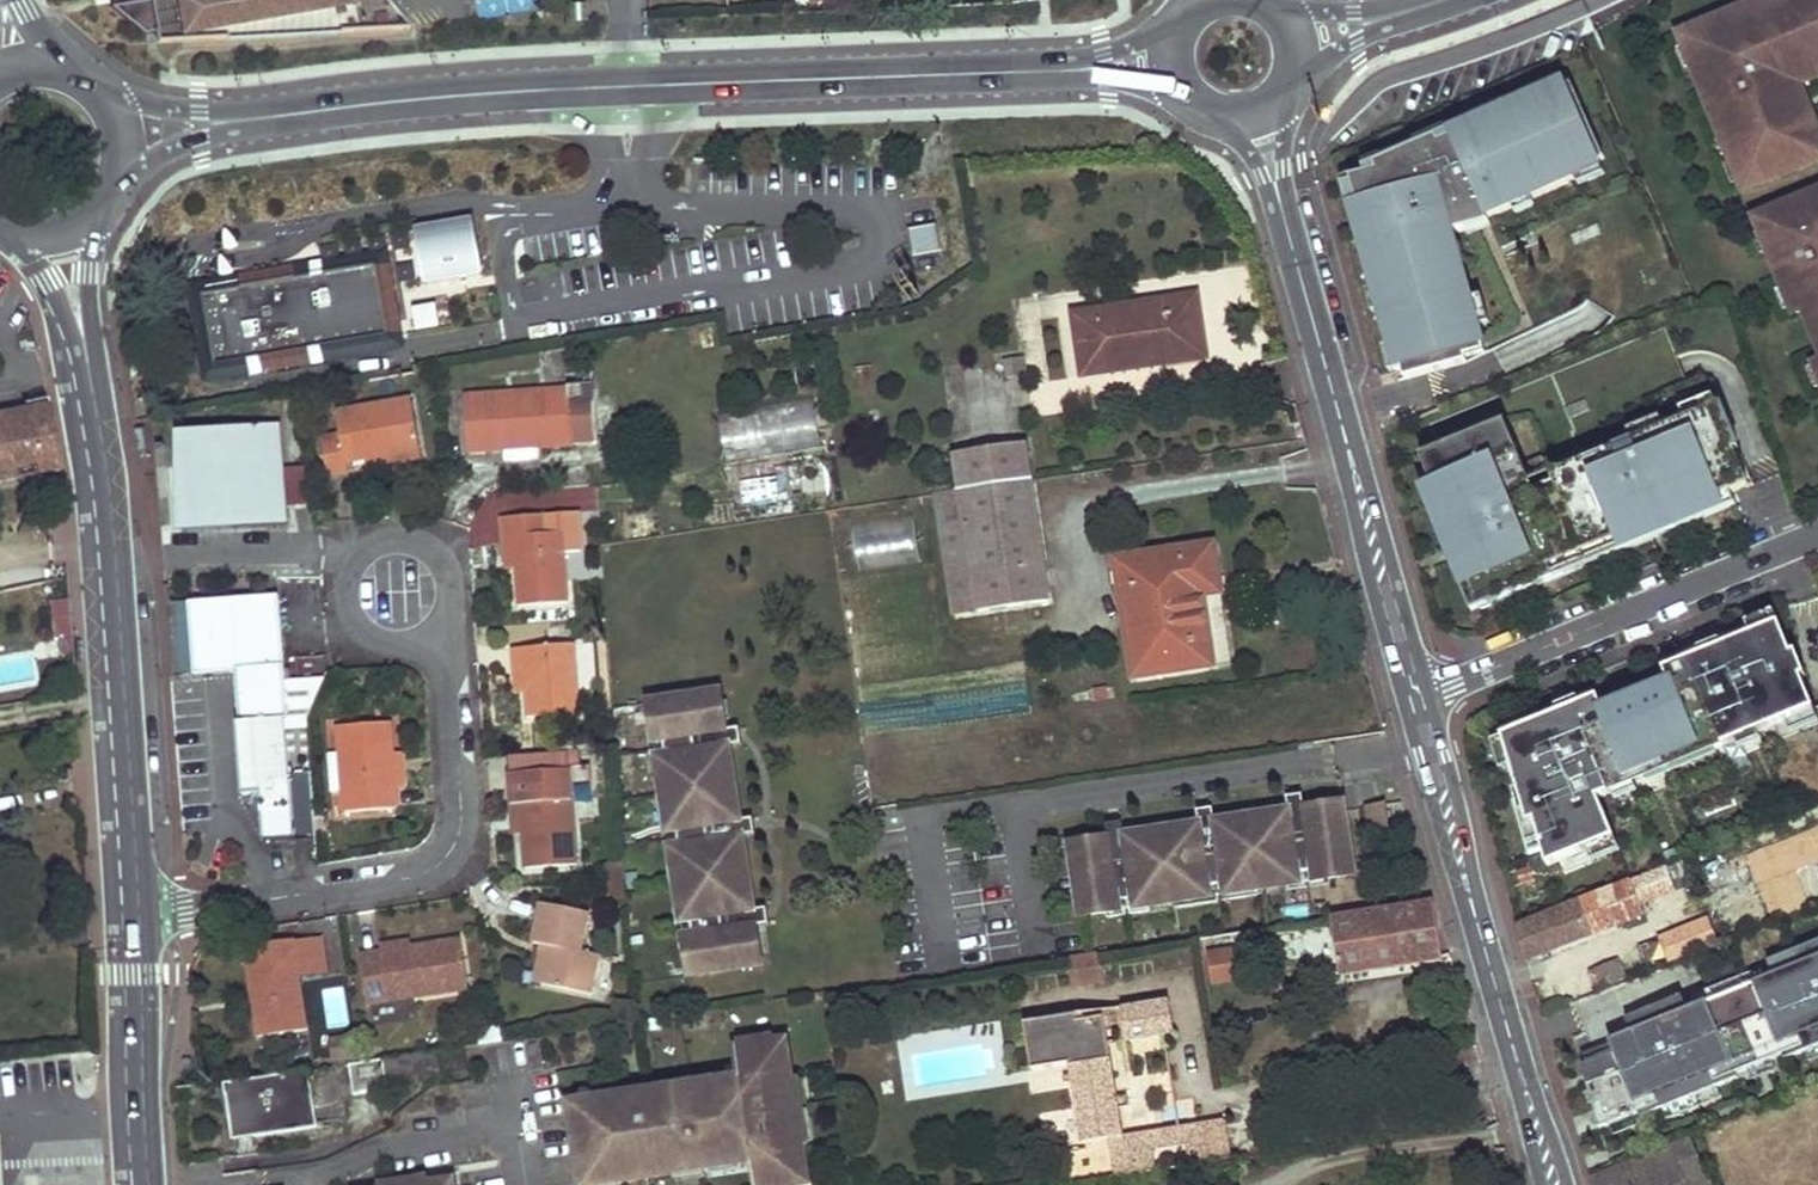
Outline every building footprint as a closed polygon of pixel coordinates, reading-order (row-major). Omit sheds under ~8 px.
[(111,8),(144,36),(155,34),(156,43),(409,30),(385,0),(156,0),(111,8)] [(1693,59),(1694,61),(1696,63),(1699,63),(1701,63),(1704,63),(1708,73),(1700,76),(1708,95),(1715,92),(1720,103),(1712,106),(1745,185),(1773,174),(1773,171),(1794,163),(1795,165),(1817,155),(1817,140),(1799,93),(1788,98),(1782,86),(1817,71),(1817,0),(1798,0),(1772,11),(1767,1),(1683,34),(1693,59)] [(1606,158),(1574,86),(1557,94),(1555,88),(1509,108),(1512,113),(1488,124),(1485,119),(1451,134),(1453,139),(1442,144),(1439,138),(1377,166),(1380,173),(1354,181),(1364,220),(1356,222),(1366,257),(1372,255),(1385,303),(1379,305),(1398,374),(1434,364),(1433,360),(1485,346),(1487,344),(1465,265),(1458,268),(1449,236),(1492,224),(1490,218),(1524,203),(1521,196),(1543,186),(1547,193),(1581,178),(1578,171),(1606,158)] [(1380,173),(1377,166),(1344,182),(1356,222),(1364,220),(1354,181),(1380,173)] [(1547,193),(1543,186),(1521,196),(1524,203),(1547,193)] [(1788,206),(1761,217),(1799,311),(1809,307),(1817,329),(1817,194),(1812,196),(1813,198),(1788,209),(1788,206)] [(480,273),(471,220),(419,229),(428,282),(480,273)] [(908,229),(913,256),(942,251),(937,224),(908,229)] [(210,332),(216,368),(395,337),(393,323),(382,260),(257,281),(203,290),(206,310),(200,311),(200,334),(210,332)] [(1067,323),(1077,380),(1156,366),(1154,355),(1203,346),(1194,300),(1067,323)] [(436,304),(413,307),(417,331),(441,328),(436,304)] [(1488,355),(1485,346),(1433,360),(1434,364),(1398,374),(1401,385),(1471,365),(1469,361),(1488,355)] [(1003,365),(1004,379),(1020,378),(1019,362),(1003,365)] [(605,385),(582,387),(586,442),(609,440),(605,385)] [(582,387),(560,388),(565,443),(586,442),(582,387)] [(463,396),(467,451),(505,448),(550,444),(565,443),(560,388),(463,396)] [(727,465),(820,443),(809,399),(716,421),(727,465)] [(321,442),(328,478),(346,475),(344,465),(364,461),(419,450),(409,401),(336,416),(340,439),(321,442)] [(61,470),(48,403),(0,413),(0,482),(61,470)] [(1505,423),(1422,457),(1434,486),(1474,585),(1462,589),(1472,612),(1554,579),(1549,568),(1731,493),(1754,485),(1721,406),(1615,449),(1619,459),(1556,485),(1559,493),(1537,502),(1505,423)] [(279,428),(176,435),(184,536),(286,529),(279,428)] [(550,457),(550,444),(505,448),(506,460),(550,457)] [(364,461),(365,470),(421,461),(419,450),(364,461)] [(957,461),(962,490),(1029,480),(1024,450),(957,461)] [(792,462),(757,466),(759,482),(734,485),(737,507),(761,503),(762,516),(799,511),(792,462)] [(973,559),(981,614),(1048,603),(1029,480),(962,490),(973,559)] [(1422,491),(1462,589),(1474,585),(1434,486),(1422,491)] [(962,490),(939,494),(949,563),(973,559),(962,490)] [(1549,568),(1554,579),(1736,505),(1731,493),(1549,568)] [(516,567),(519,605),(568,602),(566,572),(563,531),(550,532),(549,513),(502,517),(503,537),(514,536),(516,567)] [(854,566),(925,564),(924,518),(853,520),(854,566)] [(581,530),(563,531),(566,572),(584,571),(581,530)] [(503,537),(505,568),(516,567),(514,536),(503,537)] [(1130,559),(1149,672),(1218,659),(1204,580),(1219,576),(1212,542),(1130,559)] [(973,559),(949,563),(958,617),(981,614),(973,559)] [(1115,562),(1133,675),(1149,672),(1130,559),(1115,562)] [(0,565),(0,577),(28,572),(26,560),(0,565)] [(277,600),(187,606),(192,678),(234,676),(238,726),(284,722),(287,722),(277,600)] [(1562,714),(1506,738),(1532,825),(1539,823),(1552,867),(1619,838),(1603,799),(1625,789),(1622,783),(1633,778),(1636,785),(1637,784),(1634,778),(1647,772),(1646,769),(1665,760),(1669,770),(1672,769),(1667,759),(1714,740),(1718,749),(1750,736),(1747,730),(1758,726),(1760,732),(1817,708),(1804,677),(1808,675),(1798,652),(1794,653),(1781,623),(1724,646),(1727,652),(1716,656),(1714,650),(1700,657),(1701,663),(1688,668),(1686,662),(1666,670),(1673,685),(1608,713),(1604,705),(1592,710),(1589,703),(1572,710),(1575,715),(1564,720),(1562,714)] [(523,669),(525,695),(527,716),(581,712),(576,643),(511,647),(514,669),(523,669)] [(514,669),(516,694),(525,695),(523,669),(514,669)] [(743,689),(670,699),(674,722),(683,720),(687,741),(690,762),(680,763),(684,789),(694,788),(701,832),(708,875),(698,876),(702,899),(711,898),(714,919),(717,939),(708,941),(712,967),(784,956),(778,917),(747,923),(745,916),(747,915),(746,906),(775,901),(764,827),(732,833),(731,826),(733,826),(732,817),(762,812),(751,742),(721,746),(719,736),(717,737),(717,730),(748,726),(743,689)] [(1604,705),(1601,698),(1589,703),(1592,710),(1604,705)] [(1572,710),(1562,714),(1564,720),(1575,715),(1572,710)] [(345,791),(347,812),(398,807),(396,786),(393,750),(391,720),(339,724),(342,752),(345,791)] [(674,722),(669,723),(671,742),(677,741),(677,742),(687,741),(683,720),(674,722)] [(258,797),(262,845),(293,842),(284,722),(238,726),(235,727),(241,798),(258,797)] [(748,726),(717,730),(717,737),(719,736),(721,746),(751,742),(764,739),(762,724),(748,726)] [(1747,730),(1750,736),(1760,732),(1758,726),(1747,730)] [(1718,749),(1714,740),(1667,759),(1672,769),(1669,770),(1665,760),(1646,769),(1647,772),(1634,778),(1637,784),(1636,785),(1633,778),(1622,783),(1625,789),(1627,794),(1720,755),(1718,749)] [(687,741),(677,742),(677,744),(671,745),(674,764),(680,763),(690,762),(687,741)] [(393,750),(396,786),(405,785),(402,749),(393,750)] [(345,791),(342,752),(330,753),(333,792),(345,791)] [(519,803),(521,833),(523,865),(576,862),(569,766),(508,771),(510,804),(519,803)] [(684,789),(679,790),(685,832),(691,831),(691,833),(701,832),(694,788),(684,789)] [(1309,794),(1294,796),(1296,809),(1300,837),(1309,836),(1309,838),(1315,837),(1311,806),(1309,794)] [(1128,835),(1093,841),(1104,909),(1125,906),(1124,897),(1143,894),(1163,891),(1164,900),(1189,896),(1188,887),(1229,880),(1270,874),(1272,883),(1294,880),(1292,870),(1312,868),(1332,864),(1333,873),(1358,870),(1348,801),(1311,806),(1315,837),(1309,838),(1309,836),(1300,837),(1296,809),(1225,820),(1230,851),(1224,851),(1224,849),(1214,850),(1211,822),(1143,833),(1148,862),(1138,863),(1139,864),(1133,865),(1128,835)] [(510,804),(513,834),(521,833),(519,803),(510,804)] [(1366,807),(1368,836),(1386,835),(1385,806),(1366,807)] [(1223,807),(1208,810),(1211,822),(1214,850),(1224,849),(1224,851),(1230,851),(1225,820),(1223,807)] [(762,812),(732,817),(733,826),(731,826),(732,833),(764,827),(777,825),(775,810),(762,812)] [(1141,820),(1126,823),(1128,835),(1133,865),(1139,864),(1138,863),(1148,862),(1143,833),(1141,820)] [(691,834),(686,835),(692,877),(698,876),(708,875),(701,832),(691,833),(691,834)] [(1316,882),(1334,879),(1333,873),(1332,864),(1312,868),(1313,876),(1315,876),(1316,882)] [(1294,880),(1295,884),(1313,882),(1312,877),(1313,876),(1312,868),(1292,870),(1294,880)] [(1270,874),(1229,880),(1230,889),(1232,889),(1232,895),(1272,888),(1272,883),(1270,874)] [(1521,927),(1530,959),(1644,915),(1641,907),(1636,894),(1649,889),(1644,877),(1521,927)] [(1189,896),(1190,902),(1229,894),(1228,890),(1230,889),(1229,880),(1188,887),(1189,896)] [(1636,894),(1641,907),(1653,902),(1649,889),(1636,894)] [(1163,891),(1143,894),(1144,903),(1146,903),(1147,908),(1165,905),(1164,900),(1163,891)] [(1125,906),(1126,911),(1144,909),(1143,903),(1144,903),(1143,894),(1124,897),(1125,906)] [(702,899),(696,900),(699,920),(705,919),(705,920),(714,919),(711,898),(702,899)] [(775,901),(746,906),(747,915),(745,916),(747,923),(778,917),(791,916),(789,900),(775,901)] [(548,945),(541,983),(591,993),(598,954),(582,951),(589,914),(541,903),(534,941),(539,943),(548,945)] [(1334,918),(1342,974),(1445,959),(1438,903),(1334,918)] [(1805,929),(1817,925),(1817,908),(1801,915),(1805,929)] [(705,922),(699,923),(702,942),(708,941),(717,939),(714,919),(705,920),(705,922)] [(1661,938),(1672,964),(1716,945),(1706,919),(1661,938)] [(325,938),(246,949),(258,1037),(309,1031),(302,978),(329,974),(325,938)] [(372,1005),(391,1001),(463,989),(453,941),(382,953),(363,956),(372,1005)] [(539,943),(532,981),(541,983),(548,945),(539,943)] [(1701,955),(1716,994),(1735,987),(1718,949),(1701,955)] [(1231,950),(1204,955),(1210,988),(1237,983),(1231,950)] [(1072,958),(1076,985),(1108,980),(1103,954),(1072,958)] [(1674,966),(1686,995),(1689,1004),(1716,994),(1701,955),(1674,966)] [(1589,972),(1597,994),(1625,983),(1616,961),(1589,972)] [(1635,980),(1646,1012),(1686,995),(1674,966),(1635,980)] [(1546,1017),(1560,1068),(1654,1032),(1646,1012),(1635,980),(1546,1017)] [(1172,1002),(1124,1009),(1130,1043),(1177,1036),(1172,1002)] [(1124,1009),(1105,1012),(1106,1019),(1108,1031),(1124,1029),(1126,1044),(1130,1043),(1124,1009)] [(1105,1012),(1078,1016),(1080,1024),(1106,1019),(1105,1012)] [(1725,1016),(1732,1032),(1745,1027),(1740,1015),(1725,1016)] [(1078,1016),(1026,1024),(1033,1073),(1072,1067),(1084,1146),(1111,1142),(1116,1178),(1120,1177),(1154,1172),(1150,1148),(1147,1132),(1124,1136),(1117,1087),(1101,1086),(1101,1080),(1104,1080),(1107,1079),(1108,1077),(1109,1074),(1110,1071),(1110,1067),(1109,1066),(1107,1064),(1105,1063),(1113,1061),(1108,1031),(1106,1019),(1080,1024),(1078,1016)] [(1690,1029),(1696,1046),(1732,1032),(1725,1016),(1690,1029)] [(1739,1036),(1698,1052),(1707,1075),(1748,1059),(1739,1036)] [(743,1043),(744,1049),(775,1044),(774,1038),(743,1043)] [(736,1050),(741,1079),(727,1081),(713,1083),(713,1089),(696,1092),(679,1094),(678,1088),(664,1090),(597,1100),(598,1106),(574,1110),(584,1182),(609,1179),(610,1184),(676,1174),(690,1173),(690,1167),(707,1164),(724,1162),(725,1167),(739,1166),(752,1164),(755,1184),(803,1184),(799,1153),(805,1153),(804,1145),(799,1114),(794,1082),(793,1075),(787,1076),(783,1043),(775,1044),(744,1049),(736,1050)] [(350,1063),(356,1095),(387,1090),(390,1106),(430,1079),(440,1062),(438,1050),(362,1061),(350,1063)] [(1570,1104),(1579,1134),(1710,1081),(1707,1075),(1698,1052),(1570,1104)] [(1117,1087),(1113,1061),(1105,1063),(1107,1064),(1109,1066),(1110,1067),(1110,1071),(1109,1074),(1108,1077),(1107,1079),(1104,1080),(1101,1080),(1101,1086),(1117,1087)] [(226,1082),(234,1138),(315,1127),(308,1069),(226,1082)] [(726,1075),(694,1080),(696,1092),(713,1089),(713,1083),(727,1081),(726,1075)] [(1711,1105),(1718,1121),(1777,1096),(1766,1075),(1738,1086),(1741,1094),(1711,1105)] [(1161,1078),(1163,1123),(1190,1122),(1189,1077),(1161,1078)] [(663,1084),(664,1090),(678,1088),(679,1094),(696,1092),(694,1080),(663,1084)] [(807,1081),(794,1082),(799,1114),(811,1112),(807,1081)] [(572,1104),(574,1110),(598,1106),(597,1100),(572,1104)] [(1072,1110),(1046,1112),(1050,1150),(1075,1148),(1072,1110)] [(811,1112),(799,1114),(804,1145),(816,1143),(811,1112)] [(1226,1119),(1185,1126),(1188,1143),(1192,1165),(1232,1159),(1226,1119)] [(1185,1126),(1147,1132),(1150,1148),(1188,1143),(1185,1126)] [(724,1162),(707,1164),(708,1176),(740,1172),(739,1166),(725,1167),(724,1162)] [(690,1173),(676,1174),(677,1181),(708,1176),(707,1164),(690,1167),(690,1173)]
